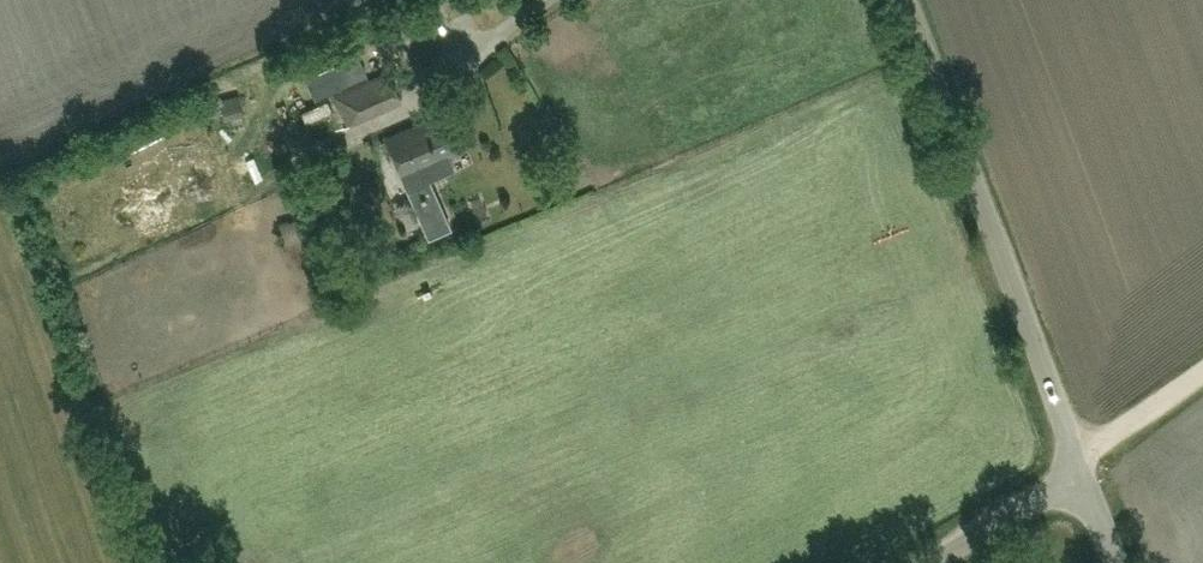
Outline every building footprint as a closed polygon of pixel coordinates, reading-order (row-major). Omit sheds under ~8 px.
[(387,72),(335,95),(347,122),(399,99),(387,72)] [(243,114),(239,94),(221,99),(225,119),(243,114)] [(412,124),(386,136),(404,176),(421,168),(426,179),(454,167),(449,156),(461,151),(443,111),(423,120),(424,123),(413,128),(412,124)] [(451,227),(435,191),(427,195),(426,193),(420,195),(420,197),(414,200),(429,236),(451,227)] [(330,229),(340,224),(330,204),(320,209),(330,229)]
